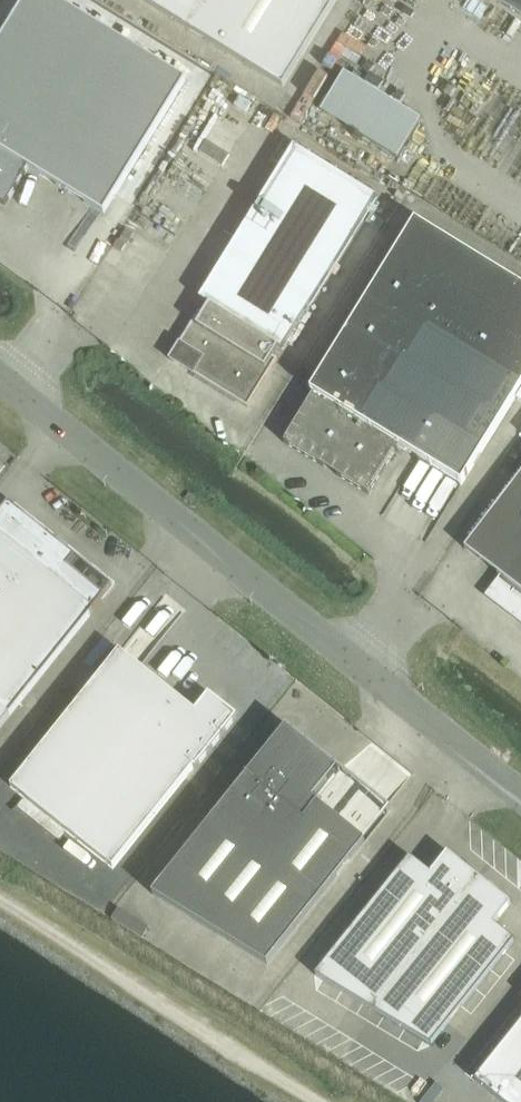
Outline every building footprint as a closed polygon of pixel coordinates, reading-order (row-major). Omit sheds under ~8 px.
[(5,206),(28,167),(104,214),(186,80),(56,0),(25,0),(0,41),(0,202),(5,206)] [(283,87),(337,0),(142,0),(283,87)] [(520,11),(520,0),(502,0),(520,11)] [(325,112),(404,157),(427,116),(348,71),(325,112)] [(278,348),(283,350),(377,198),(294,146),(200,299),(209,305),(204,314),(200,311),(178,345),(181,347),(173,358),(193,370),(192,372),(248,407),(277,359),(273,356),(278,348)] [(337,475),(368,494),(398,446),(462,485),(520,388),(520,286),(415,221),(311,391),(314,394),(284,442),(323,466),(326,461),(340,470),(337,475)] [(127,228),(119,240),(127,244),(128,245),(135,233),(127,228)] [(118,239),(114,246),(123,251),(127,244),(119,240),(118,239)] [(465,548),(504,578),(490,595),(520,619),(520,474),(465,548)] [(10,716),(113,586),(65,548),(60,553),(51,545),(55,540),(28,519),(10,504),(9,503),(5,508),(0,514),(0,728),(10,716)] [(119,651),(11,786),(113,868),(193,767),(195,769),(237,716),(209,694),(195,711),(119,651)] [(266,752),(152,894),(267,964),(338,876),(336,875),(349,859),(350,860),(365,842),(315,801),(313,800),(327,782),(320,776),(322,772),(321,764),(318,760),(321,757),(290,731),(291,730),(287,726),(283,731),(285,732),(268,753),(266,752)] [(315,975),(373,1010),(479,878),(447,853),(431,873),(410,857),(315,975)] [(479,878),(373,1010),(431,1045),(514,940),(494,924),(510,903),(479,878)] [(474,1080),(502,1101),(520,1101),(520,1022),(474,1080)]
